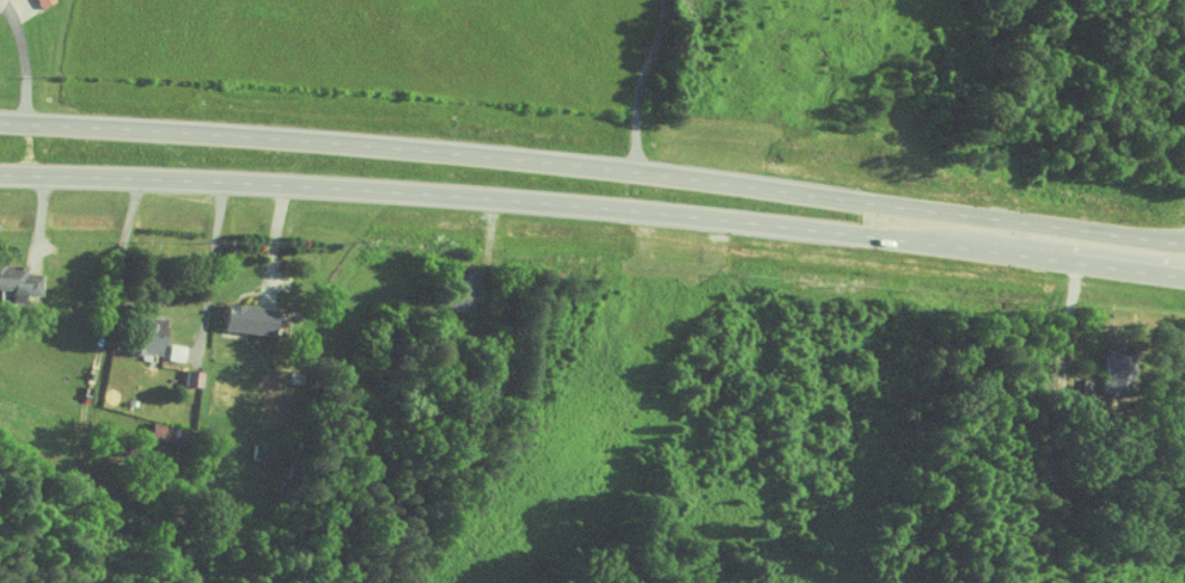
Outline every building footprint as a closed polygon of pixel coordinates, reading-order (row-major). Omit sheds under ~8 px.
[(37,10),(51,1),(51,0),(31,0),(37,10)] [(36,274),(21,273),(21,266),(0,265),(0,289),(3,289),(3,302),(18,302),(19,294),(35,295),(36,274)] [(265,333),(266,306),(214,304),(214,331),(265,333)] [(124,352),(153,356),(158,319),(147,317),(146,320),(129,318),(124,352)] [(179,362),(180,346),(164,344),(162,360),(179,362)] [(1096,395),(1112,395),(1112,382),(1121,382),(1121,371),(1115,371),(1116,347),(1097,347),(1096,395)] [(179,385),(196,387),(197,372),(180,370),(179,385)] [(143,439),(180,445),(183,429),(146,423),(143,439)] [(267,446),(246,442),(243,458),(264,462),(267,446)]
